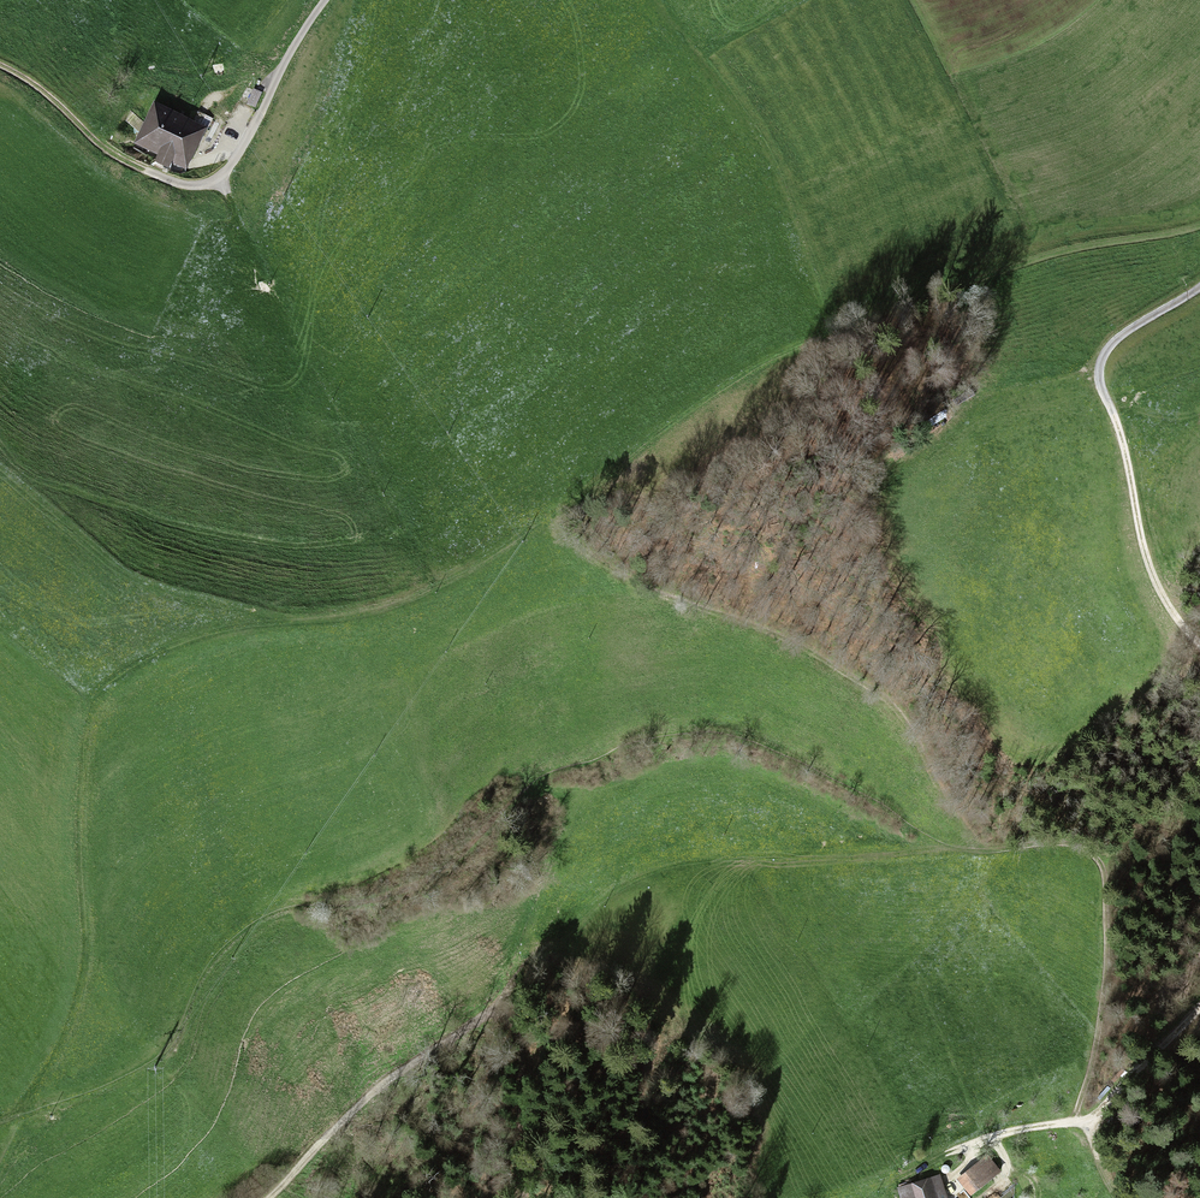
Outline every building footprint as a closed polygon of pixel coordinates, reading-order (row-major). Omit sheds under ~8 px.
[(253,90),(247,105),(255,109),(262,93),(261,93),(262,91),(258,89),(259,86),(257,85),(255,90),(253,90)] [(153,104),(133,145),(158,157),(155,163),(169,170),(172,164),(186,172),(207,129),(209,130),(212,123),(204,119),(197,116),(193,123),(153,104)] [(971,1194),(1001,1170),(987,1153),(957,1177),(971,1194)] [(940,1173),(896,1187),(900,1197),(948,1197),(940,1173)]
